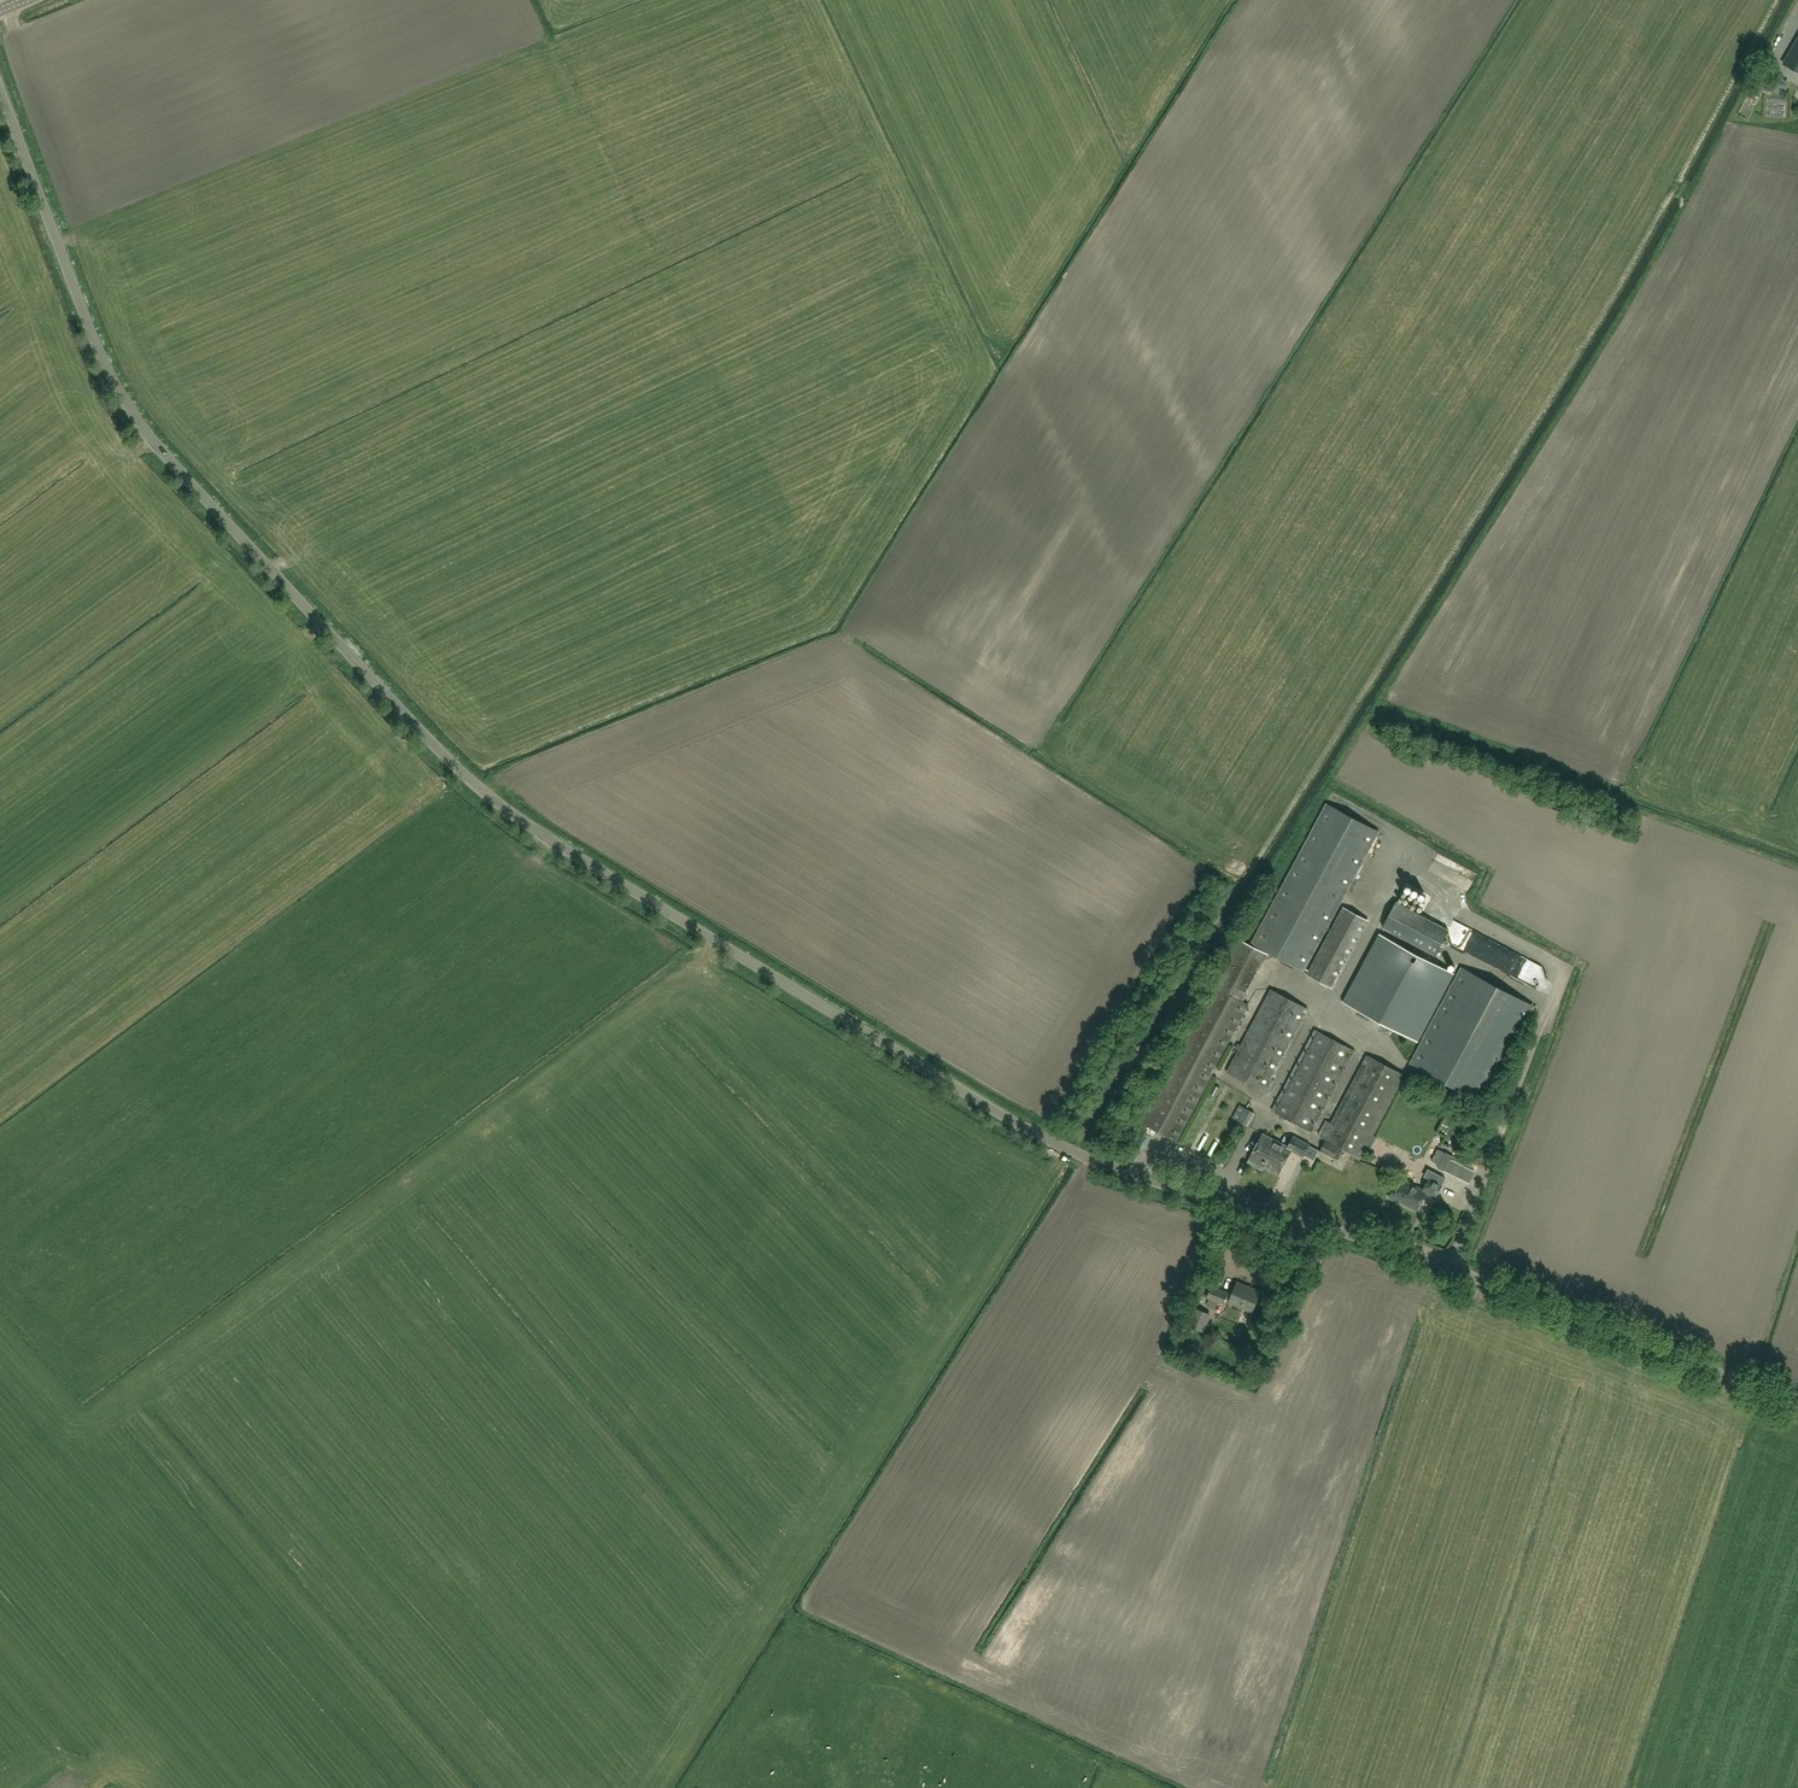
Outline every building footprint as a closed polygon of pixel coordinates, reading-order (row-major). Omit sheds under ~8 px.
[(1784,63),(1797,71),(1797,39),(1784,63)] [(1769,100),(1769,110),(1787,109),(1786,99),(1769,100)] [(1304,969),(1378,828),(1326,800),(1251,941),(1304,969)] [(1384,925),(1436,953),(1449,928),(1397,900),(1384,925)] [(1333,984),(1369,918),(1343,905),(1308,971),(1333,984)] [(1454,974),(1380,935),(1343,1003),(1418,1042),(1454,974)] [(1246,943),(1222,989),(1213,984),(1140,1123),(1175,1141),(1247,1002),(1241,999),(1266,953),(1246,943)] [(1534,1006),(1461,967),(1413,1059),(1486,1097),(1534,1006)] [(1271,1078),(1308,1007),(1271,987),(1227,1071),(1264,1090),(1266,1087),(1269,1089),(1274,1079),(1271,1078)] [(1309,1129),(1312,1131),(1355,1048),(1316,1028),(1273,1110),(1302,1125),(1301,1127),(1308,1131),(1309,1129)] [(1377,1138),(1373,1135),(1406,1073),(1369,1054),(1332,1124),(1326,1120),(1318,1134),(1366,1159),(1377,1138)] [(1216,1097),(1221,1088),(1214,1085),(1210,1093),(1216,1097)] [(1248,1125),(1254,1112),(1246,1108),(1239,1121),(1248,1125)] [(1263,1134),(1248,1162),(1262,1169),(1263,1166),(1279,1174),(1291,1149),(1304,1156),(1309,1144),(1294,1136),(1288,1147),(1263,1134)] [(1334,1158),(1338,1149),(1325,1142),(1320,1152),(1334,1158)] [(1461,1171),(1471,1176),(1475,1167),(1465,1162),(1461,1171)] [(1402,1202),(1403,1200),(1420,1209),(1426,1195),(1435,1199),(1442,1185),(1446,1178),(1427,1168),(1423,1177),(1428,1180),(1423,1189),(1405,1180),(1401,1188),(1396,1186),(1391,1197),(1402,1202)] [(1230,1302),(1252,1311),(1260,1292),(1238,1283),(1230,1302)] [(1229,1292),(1212,1285),(1207,1298),(1224,1304),(1229,1292)] [(1205,1332),(1212,1314),(1195,1308),(1188,1325),(1205,1332)]
